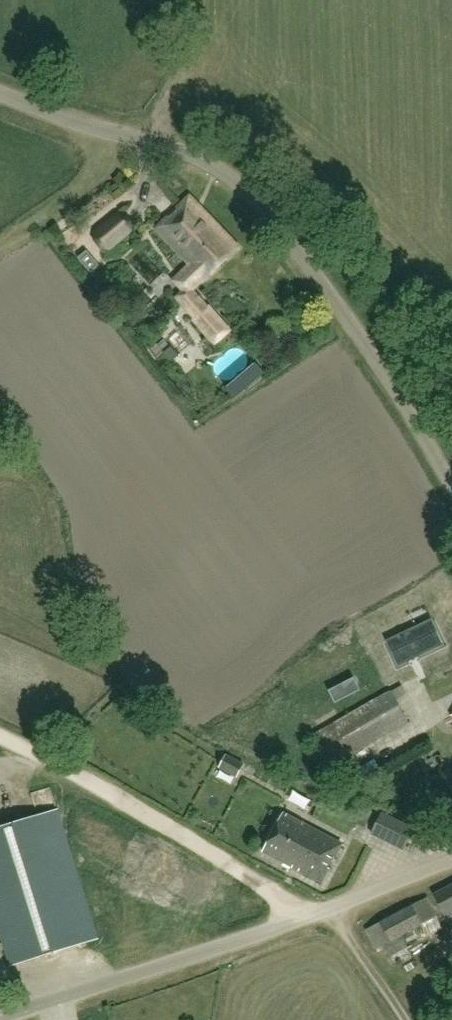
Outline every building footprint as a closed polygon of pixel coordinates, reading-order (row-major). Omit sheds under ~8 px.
[(238,248),(190,197),(155,229),(190,266),(174,281),(188,296),(238,248)] [(115,219),(96,233),(95,242),(101,249),(110,248),(131,233),(133,223),(127,218),(115,219)] [(208,306),(191,322),(206,338),(202,341),(209,349),(232,331),(208,306)] [(223,347),(228,360),(213,366),(221,386),(254,372),(242,340),(223,347)] [(442,645),(431,621),(388,642),(399,665),(442,645)] [(312,738),(330,770),(409,724),(391,692),(312,738)] [(243,765),(236,762),(226,757),(221,769),(230,773),(238,776),(243,765)] [(10,966),(98,939),(58,811),(0,829),(0,933),(10,966)] [(284,814),(264,852),(321,883),(341,845),(284,814)] [(414,832),(382,816),(372,835),(404,852),(414,832)] [(434,895),(445,915),(451,912),(451,886),(434,895)] [(376,949),(435,918),(425,899),(366,931),(376,949)] [(412,957),(401,937),(385,946),(392,957),(395,964),(412,957)]
